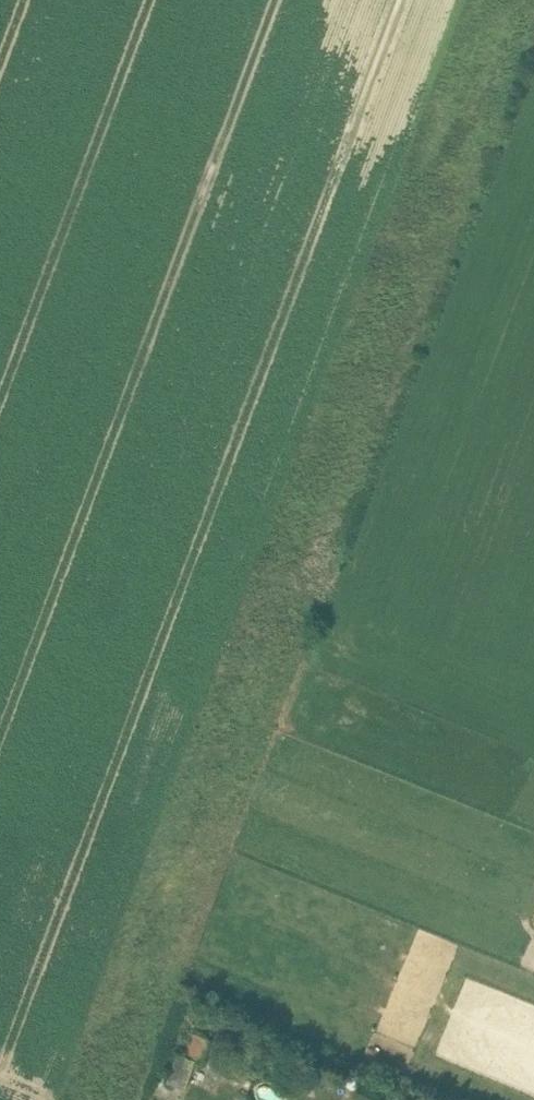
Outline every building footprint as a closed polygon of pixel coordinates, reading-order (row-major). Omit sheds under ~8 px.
[(172,1087),(173,1084),(185,1088),(195,1060),(200,1062),(209,1040),(196,1034),(187,1057),(178,1053),(166,1085),(157,1081),(149,1099),(166,1099),(172,1087)] [(358,1090),(362,1079),(350,1074),(346,1085),(358,1090)]
